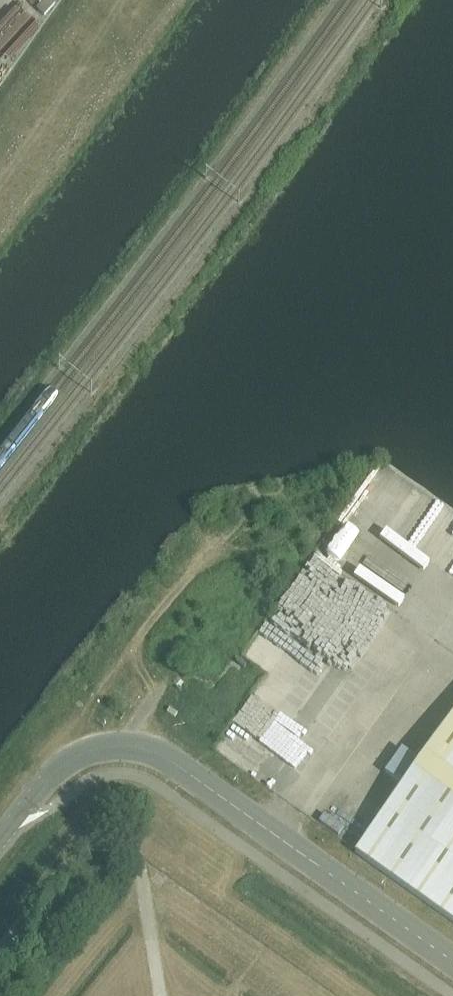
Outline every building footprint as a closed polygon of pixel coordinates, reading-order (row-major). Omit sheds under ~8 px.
[(19,0),(0,0),(0,21),(19,0)] [(420,761),(402,749),(385,772),(403,785),(355,852),(452,922),(452,714),(420,761)]
